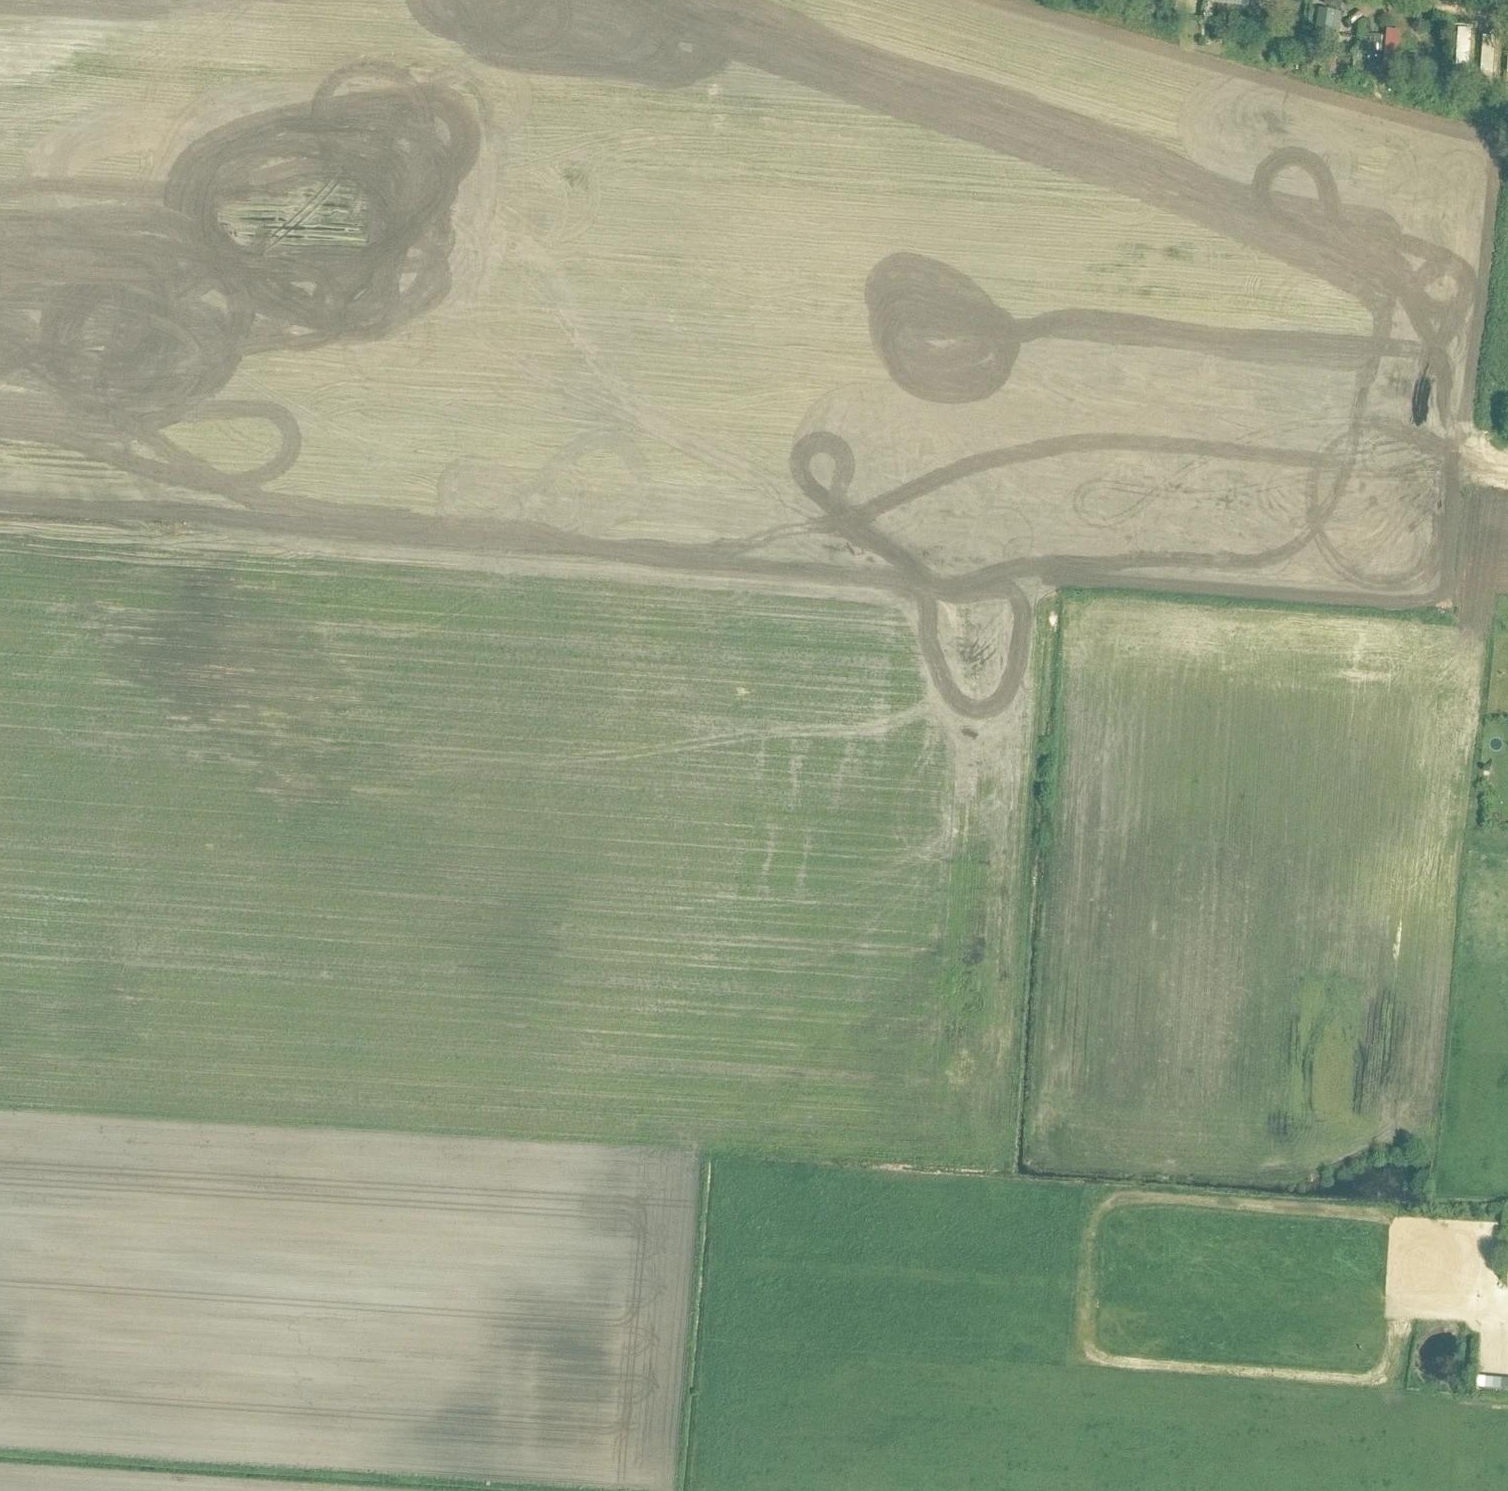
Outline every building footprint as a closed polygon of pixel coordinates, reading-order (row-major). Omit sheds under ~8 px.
[(1324,8),(1340,12),(1343,2),(1337,0),(1326,0),(1324,8)] [(1318,12),(1312,51),(1330,53),(1336,15),(1318,12)] [(1386,32),(1390,21),(1374,16),(1371,27),(1386,32)] [(1449,59),(1450,42),(1435,42),(1435,58),(1449,59)]
